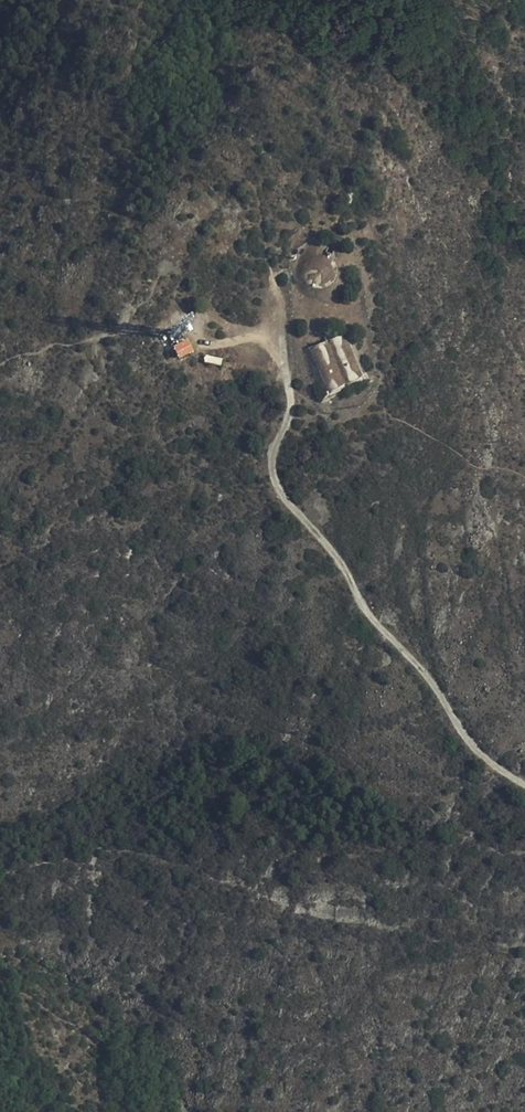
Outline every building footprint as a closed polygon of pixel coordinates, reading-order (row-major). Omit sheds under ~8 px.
[(332,251),(317,249),(309,252),(300,258),(295,266),(293,276),(294,285),(299,293),(306,298),(313,301),(323,302),(333,299),(339,295),(345,288),(347,281),(348,273),(346,264),(341,257),(332,251)] [(354,332),(304,351),(324,405),(374,384),(354,332)] [(173,346),(179,358),(193,351),(187,338),(173,346)]
